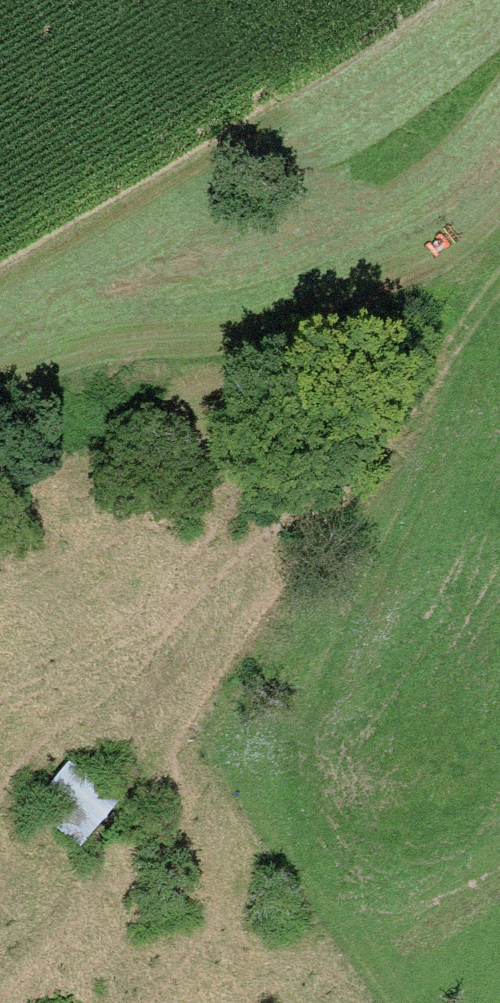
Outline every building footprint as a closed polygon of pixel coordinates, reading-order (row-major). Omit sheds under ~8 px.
[(69,775),(37,813),(80,850),(112,812),(69,775)]
